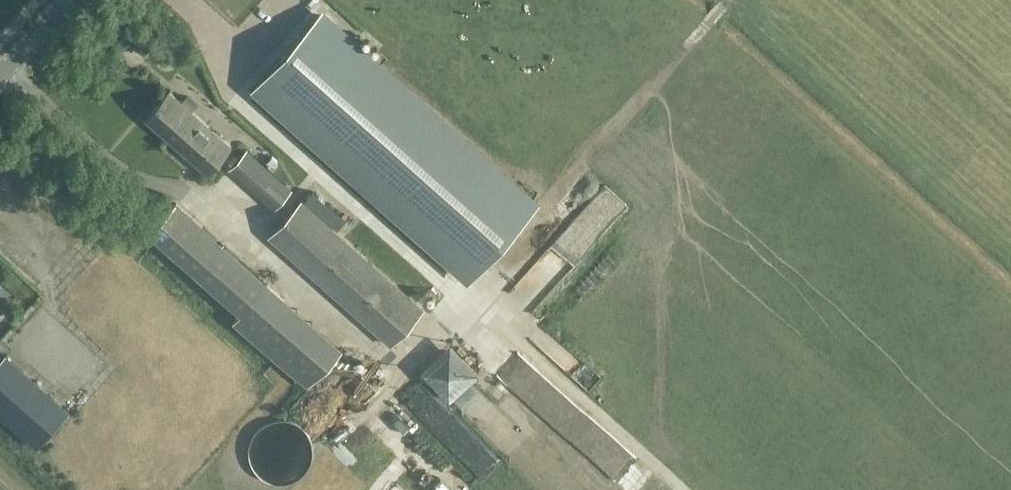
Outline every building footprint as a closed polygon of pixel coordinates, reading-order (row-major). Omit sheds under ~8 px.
[(320,18),(259,85),(474,277),(534,209),(320,18)] [(206,169),(229,144),(170,92),(148,116),(206,169)] [(274,210),(293,189),(247,148),(228,168),(274,210)] [(313,192),(305,201),(337,230),(345,221),(313,192)] [(392,343),(423,308),(301,199),(270,234),(392,343)] [(344,348),(269,282),(177,200),(149,231),(241,313),(234,321),(309,387),(344,348)] [(449,401),(480,371),(451,340),(419,369),(449,401)] [(68,410),(6,354),(0,361),(0,416),(36,448),(70,412),(68,410)] [(419,375),(400,393),(425,419),(443,402),(419,375)] [(479,417),(496,400),(474,377),(457,394),(479,417)] [(454,473),(461,465),(451,456),(444,464),(454,473)]
